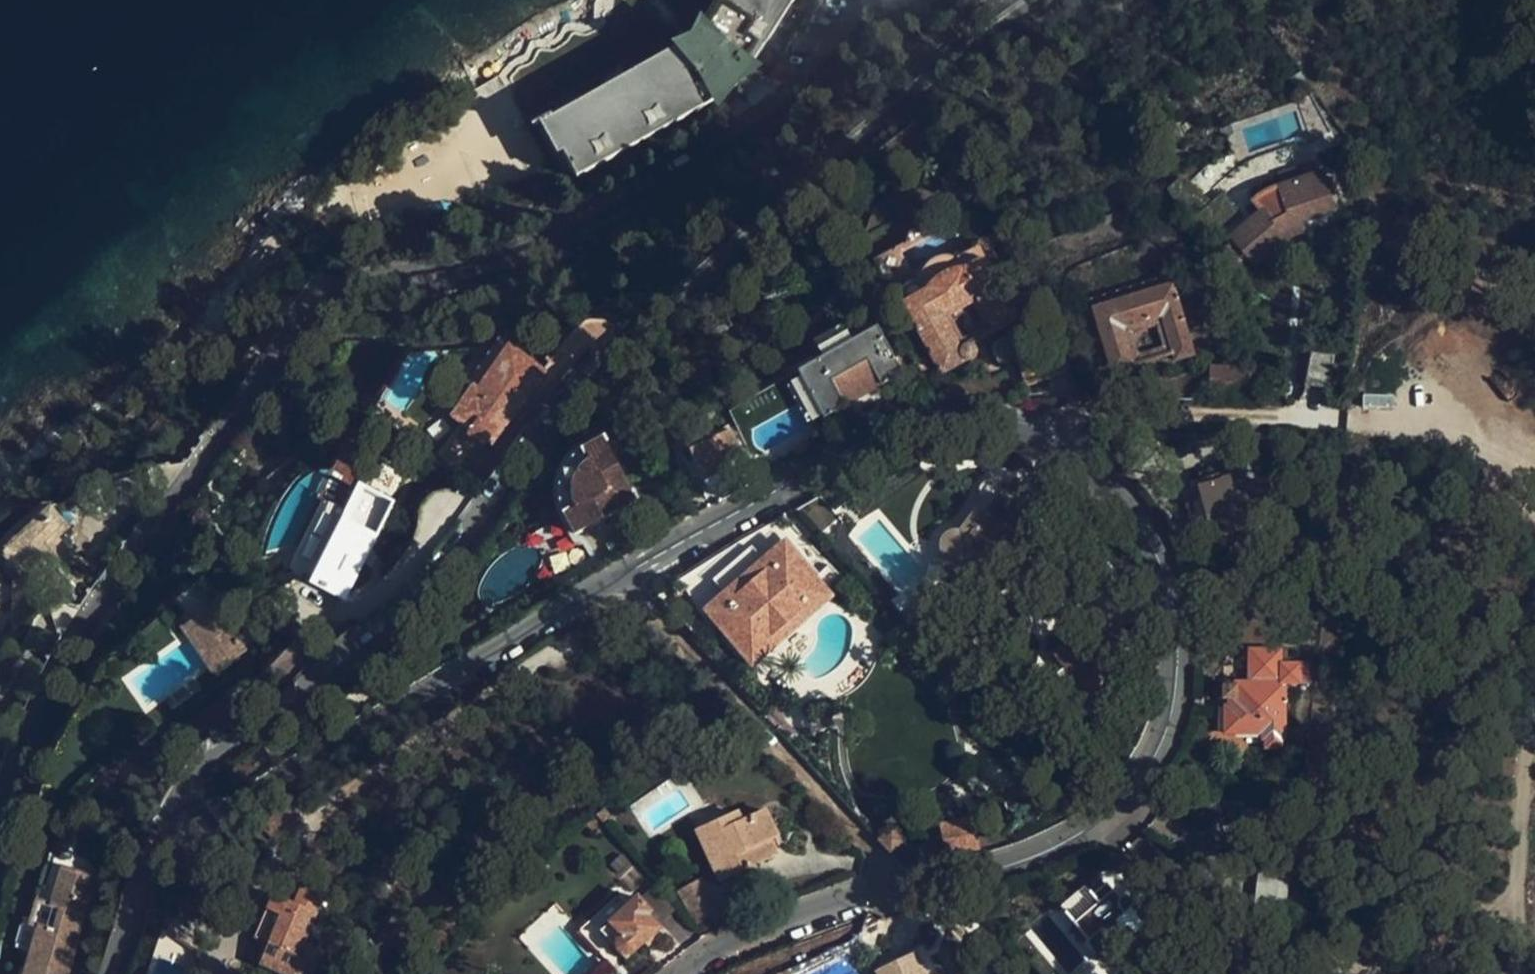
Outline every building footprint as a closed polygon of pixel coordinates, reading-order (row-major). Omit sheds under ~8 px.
[(700,51),(554,129),(579,175),(739,89),(796,0),(732,0),(700,51)] [(1233,237),(1258,266),(1288,238),(1302,233),(1298,222),(1334,211),(1321,175),(1276,190),(1285,217),(1269,222),(1261,213),(1233,237)] [(1258,196),(1261,213),(1269,222),(1285,217),(1276,190),(1258,196)] [(882,267),(895,293),(985,244),(965,209),(877,258),(882,267)] [(993,258),(985,244),(895,293),(941,376),(977,357),(979,353),(978,347),(971,345),(958,352),(937,314),(975,293),(996,331),(1014,320),(991,278),(983,263),(993,258)] [(1001,273),(993,258),(983,263),(991,278),(1001,273)] [(1171,286),(1168,276),(1089,301),(1092,311),(1171,286)] [(1193,357),(1171,286),(1092,311),(1112,373),(1133,367),(1121,329),(1162,316),(1174,354),(1177,362),(1193,357)] [(996,331),(975,293),(937,314),(958,352),(971,344),(996,331)] [(1133,367),(1174,354),(1162,316),(1121,329),(1133,367)] [(881,386),(900,375),(875,330),(797,373),(822,418),(842,407),(837,398),(876,376),(881,386)] [(478,393),(509,349),(499,341),(467,385),(472,389),(478,393)] [(1019,353),(1018,357),(1028,388),(1055,379),(1045,348),(1030,353),(1024,350),(1019,353)] [(545,374),(509,349),(478,393),(472,389),(452,417),(472,431),(468,436),(484,447),(488,443),(494,447),(545,374)] [(1304,386),(1328,391),(1335,358),(1311,353),(1304,386)] [(471,355),(447,355),(431,376),(435,379),(442,371),(465,378),(475,364),(471,355)] [(1257,367),(1209,367),(1209,398),(1257,399),(1257,367)] [(842,407),(881,386),(876,376),(837,398),(842,407)] [(381,402),(375,398),(363,416),(369,420),(381,402)] [(472,431),(461,423),(438,455),(457,468),(476,442),(468,436),(472,431)] [(689,454),(705,483),(729,470),(726,464),(741,456),(728,432),(689,454)] [(633,502),(599,443),(573,458),(564,473),(560,489),(562,509),(576,534),(633,502)] [(1268,514),(1260,481),(1242,486),(1239,476),(1199,487),(1203,502),(1209,524),(1231,518),(1232,523),(1268,514)] [(293,570),(347,596),(391,507),(363,493),(351,518),(324,505),(293,570)] [(817,498),(791,511),(817,539),(839,520),(817,498)] [(1191,529),(1209,524),(1203,502),(1185,507),(1191,529)] [(41,507),(25,521),(30,527),(1,554),(19,573),(45,602),(62,586),(71,593),(91,564),(70,550),(64,556),(53,544),(60,538),(70,529),(51,508),(41,507)] [(397,510),(391,507),(361,568),(367,571),(397,510)] [(1079,523),(1074,518),(1066,525),(1070,530),(1079,523)] [(712,554),(678,578),(701,614),(705,610),(748,659),(767,642),(764,639),(800,607),(803,611),(808,616),(829,598),(784,550),(790,544),(775,519),(712,554)] [(25,521),(0,545),(0,566),(12,579),(19,573),(1,554),(30,527),(25,521)] [(70,550),(60,538),(53,544),(64,556),(70,550)] [(494,548),(491,546),(476,565),(480,568),(482,590),(486,590),(493,588),(507,581),(517,574),(520,569),(522,560),(523,553),(494,548)] [(19,573),(12,579),(11,626),(37,609),(45,602),(19,573)] [(246,652),(214,607),(192,622),(223,668),(246,652)] [(764,639),(767,642),(803,611),(800,607),(764,639)] [(212,676),(223,668),(192,622),(180,631),(182,635),(212,676)] [(1229,699),(1229,706),(1234,706),(1235,732),(1261,731),(1262,738),(1267,737),(1267,745),(1284,746),(1284,738),(1288,737),(1288,685),(1298,685),(1297,665),(1280,666),(1280,651),(1249,652),(1249,684),(1223,685),(1223,698),(1229,699)] [(1234,706),(1229,706),(1223,706),(1224,732),(1235,732),(1234,706)] [(776,855),(766,832),(773,829),(764,811),(740,822),(736,813),(697,831),(721,881),(776,855)] [(616,823),(606,812),(599,818),(608,829),(616,823)] [(595,819),(587,825),(597,838),(605,831),(595,819)] [(890,828),(876,840),(890,855),(903,843),(890,828)] [(766,832),(769,840),(776,836),(773,829),(766,832)] [(637,862),(627,850),(612,863),(622,874),(637,862)] [(86,917),(82,915),(94,878),(49,864),(30,925),(19,921),(12,947),(29,951),(22,973),(68,973),(86,917)] [(275,895),(268,913),(278,917),(267,944),(259,965),(280,973),(316,973),(323,955),(303,947),(326,890),(303,880),(294,903),(275,895)] [(1109,882),(1090,897),(1096,905),(1074,924),(1090,945),(1085,948),(1101,966),(1136,937),(1135,934),(1146,925),(1109,882)] [(716,908),(702,885),(683,896),(697,920),(716,908)] [(653,890),(640,901),(651,913),(662,926),(675,915),(653,890)] [(601,931),(627,907),(616,896),(575,932),(596,956),(612,943),(601,931)] [(1096,905),(1090,897),(1067,916),(1074,924),(1096,905)] [(637,898),(627,907),(601,931),(612,943),(629,960),(661,930),(647,916),(651,913),(640,901),(637,898)] [(268,913),(257,940),(267,944),(278,917),(268,913)] [(925,950),(877,973),(937,973),(925,950)]
